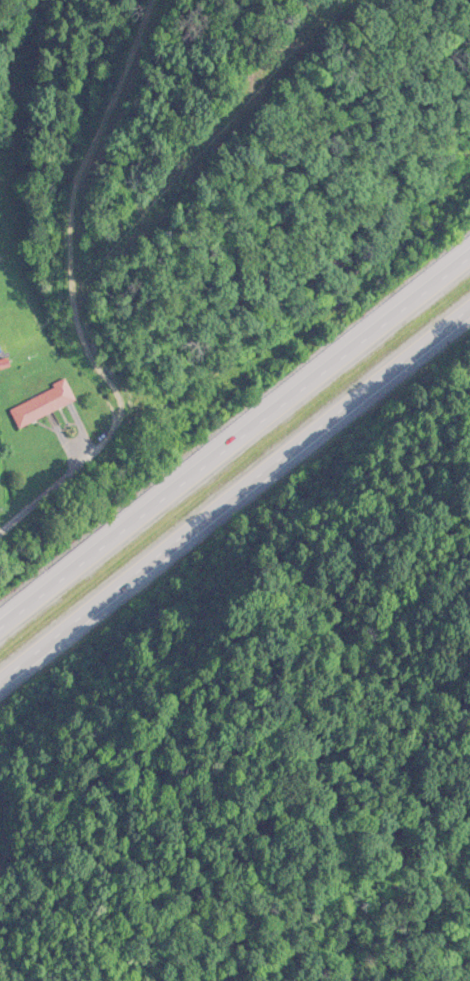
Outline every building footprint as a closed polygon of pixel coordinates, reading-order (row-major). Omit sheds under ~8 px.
[(76,403),(68,383),(9,409),(18,429),(76,403)]
